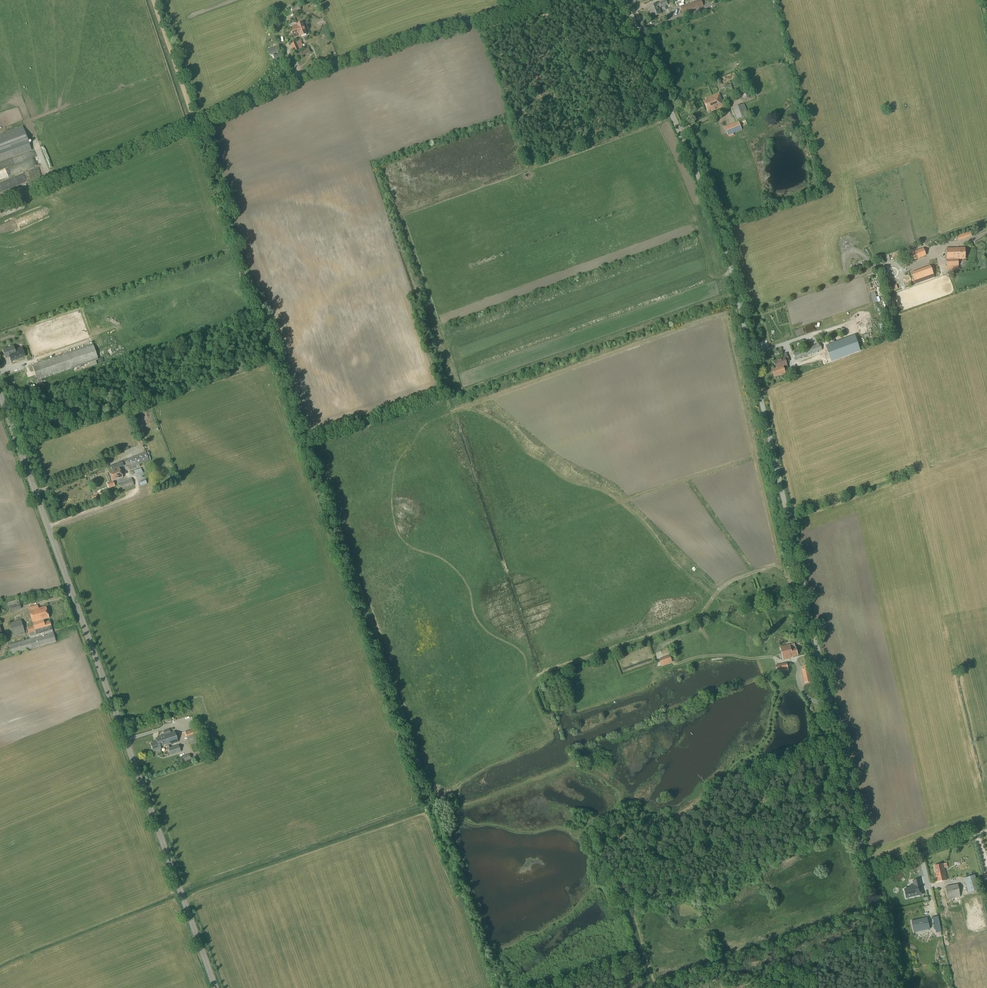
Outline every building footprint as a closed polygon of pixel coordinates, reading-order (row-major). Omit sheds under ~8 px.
[(661,14),(659,8),(668,5),(666,0),(657,3),(649,7),(653,17),(661,14)] [(703,6),(701,0),(700,0),(680,7),(683,13),(703,6)] [(298,10),(301,9),(300,5),(287,10),(287,9),(284,10),(286,16),(298,11),(298,10)] [(296,25),(295,22),(289,24),(294,38),(301,36),(307,34),(303,22),(297,24),(296,25)] [(294,52),(300,49),(299,45),(297,42),(290,45),(294,52)] [(296,58),(310,52),(308,48),(294,54),(296,58)] [(712,111),(724,106),(719,93),(706,99),(706,100),(703,101),(707,111),(711,110),(712,111)] [(737,119),(749,115),(744,104),(732,108),(737,119)] [(728,136),(742,130),(738,121),(724,127),(728,136)] [(23,127),(6,133),(0,135),(0,161),(14,156),(31,149),(23,127)] [(958,241),(972,236),(970,231),(956,236),(958,241)] [(926,255),(923,248),(912,252),(914,259),(926,255)] [(947,270),(958,269),(958,266),(958,259),(965,259),(965,248),(946,248),(947,260),(946,260),(947,270)] [(916,284),(936,278),(933,268),(913,274),(916,284)] [(836,337),(793,353),(796,360),(839,344),(836,337)] [(858,337),(844,342),(848,355),(863,350),(858,337)] [(93,344),(32,365),(37,380),(98,360),(93,344)] [(14,350),(13,346),(3,350),(6,358),(10,357),(11,361),(25,356),(22,348),(14,350)] [(839,360),(837,355),(814,362),(816,368),(839,360)] [(780,376),(785,374),(783,366),(787,365),(786,362),(789,361),(788,357),(774,362),(776,368),(772,370),(774,376),(780,374),(780,376)] [(130,468),(139,464),(149,461),(146,452),(127,459),(130,468)] [(119,468),(117,463),(111,466),(112,470),(109,472),(112,481),(107,483),(109,488),(115,486),(113,481),(123,477),(119,468)] [(123,490),(134,485),(131,478),(120,482),(123,490)] [(20,603),(19,599),(7,603),(8,606),(10,612),(21,609),(20,603)] [(39,609),(38,605),(28,608),(29,611),(30,611),(33,622),(32,622),(33,625),(27,627),(29,634),(30,639),(8,645),(11,655),(56,642),(53,633),(52,628),(50,620),(44,622),(43,620),(49,618),(46,606),(39,609)] [(13,637),(25,634),(21,620),(9,624),(13,637)] [(790,648),(789,645),(780,647),(783,659),(792,657),(798,655),(796,647),(790,648)] [(661,666),(671,662),(669,657),(659,661),(661,666)] [(777,673),(788,671),(786,663),(775,665),(777,673)] [(810,669),(803,670),(806,683),(813,681),(810,669)] [(200,740),(197,728),(185,732),(182,733),(183,738),(186,737),(188,743),(200,740)] [(171,732),(170,729),(163,731),(164,735),(164,736),(156,738),(157,741),(150,743),(153,752),(161,749),(160,747),(167,744),(170,755),(181,752),(179,745),(170,747),(170,745),(178,743),(175,731),(171,732)] [(944,872),(942,864),(934,866),(936,874),(935,874),(936,882),(947,880),(945,872),(944,872)] [(975,875),(964,878),(968,893),(979,890),(975,875)] [(905,900),(922,896),(918,880),(911,881),(912,886),(908,887),(908,889),(903,891),(905,900)] [(948,899),(960,897),(957,884),(945,887),(948,899)] [(927,918),(912,921),(914,932),(918,931),(918,930),(928,929),(930,929),(927,918)]
